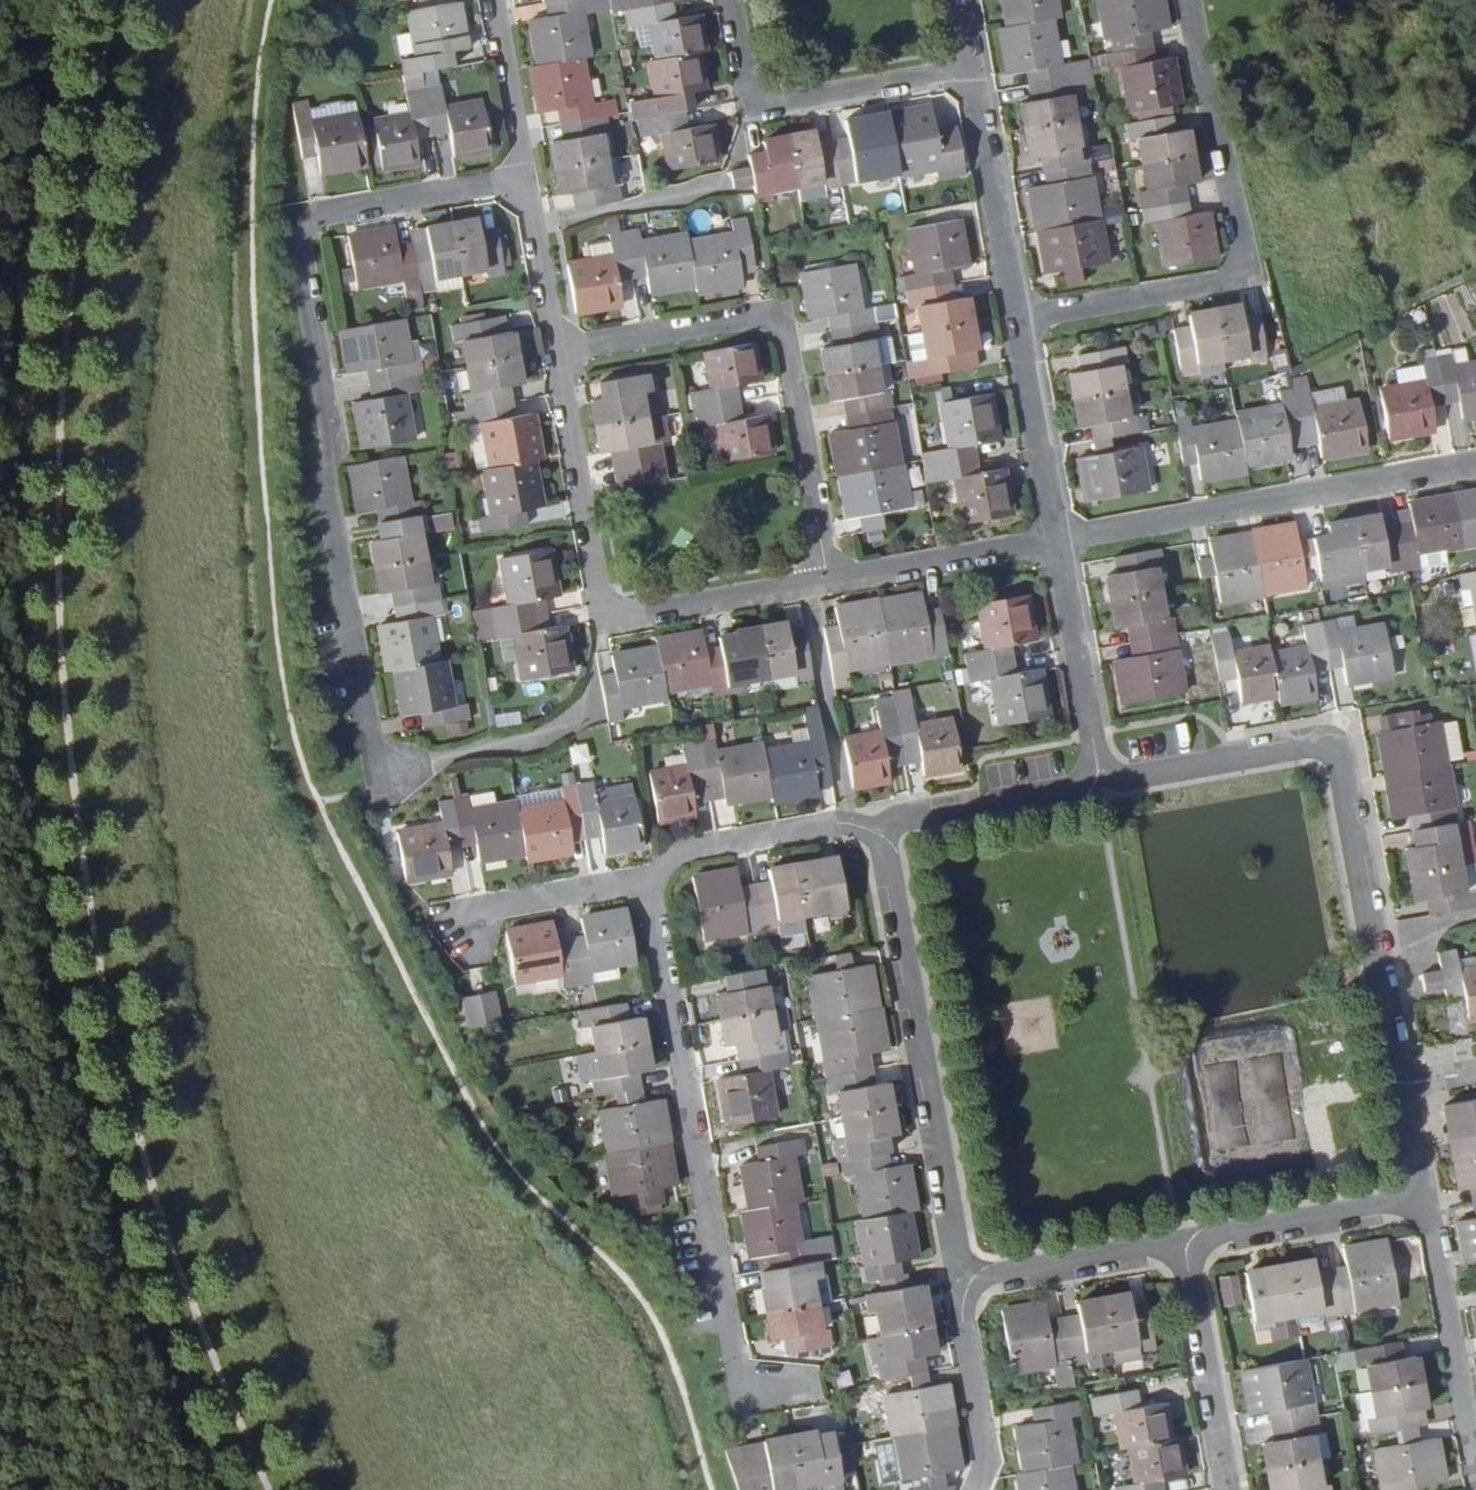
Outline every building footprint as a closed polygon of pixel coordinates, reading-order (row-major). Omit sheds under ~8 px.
[(576,63),(584,61),(576,16),(589,13),(587,0),(579,0),(540,7),(542,21),(524,25),(532,70),(576,63)] [(666,7),(665,0),(627,0),(618,2),(620,16),(666,7)] [(1001,32),(1044,25),(1051,24),(1047,0),(996,0),(1001,32)] [(1155,0),(1107,0),(1095,2),(1102,45),(1128,41),(1130,56),(1148,52),(1145,37),(1162,34),(1155,0)] [(651,65),(693,58),(699,57),(692,21),(669,25),(666,7),(620,16),(623,33),(645,29),(651,65)] [(397,66),(399,80),(414,77),(448,71),(445,58),(461,54),(452,9),(403,18),(410,63),(397,66)] [(1021,78),(1023,92),(1069,83),(1067,70),(1052,72),(1044,25),(1001,32),(995,33),(1003,81),(1021,78)] [(1130,56),(1100,61),(1102,75),(1116,74),(1124,118),(1176,108),(1167,64),(1150,66),(1148,52),(1130,56)] [(680,116),(684,115),(681,99),(699,95),(693,58),(651,65),(644,67),(651,104),(629,108),(632,125),(680,116)] [(554,128),(600,120),(598,105),(584,108),(576,63),(532,70),(526,72),(533,117),(551,114),(554,128)] [(1015,110),(1020,136),(1068,127),(1063,102),(1072,100),(1069,83),(1023,92),(1026,108),(1015,110)] [(417,97),(426,143),(445,139),(449,163),(485,156),(476,107),(440,113),(436,93),(417,97)] [(411,146),(426,143),(417,97),(402,100),(405,121),(368,128),(377,177),(414,170),(411,146)] [(928,139),(924,113),(880,121),(891,182),(929,175),(931,187),(959,181),(951,135),(928,139)] [(316,180),(361,172),(352,121),(306,129),(304,115),(287,119),(297,165),(312,162),(316,180)] [(683,134),(680,116),(632,125),(636,143),(656,138),(664,176),(713,166),(706,130),(683,134)] [(551,173),(599,164),(595,138),(603,137),(600,120),(554,128),(556,143),(546,146),(551,173)] [(834,191),(891,182),(880,121),(880,120),(838,127),(841,145),(826,148),(834,191)] [(1134,144),(1138,173),(1187,164),(1181,136),(1171,138),(1168,122),(1121,131),(1124,146),(1134,144)] [(1035,160),(1038,177),(1055,174),(1084,168),(1081,151),(1072,152),(1068,127),(1020,136),(1024,161),(1035,160)] [(834,194),(834,191),(826,148),(824,136),(782,144),(790,192),(817,187),(819,197),(834,194)] [(1105,142),(1087,144),(1089,159),(1106,157),(1105,142)] [(790,192),(782,144),(755,148),(757,161),(741,163),(744,176),(746,191),(747,197),(749,208),(767,205),(766,196),(790,192)] [(611,207),(615,206),(612,188),(604,189),(599,164),(551,173),(556,199),(567,197),(570,214),(594,210),(611,207)] [(1133,200),(1136,216),(1183,207),(1181,191),(1192,189),(1187,164),(1138,173),(1143,198),(1133,200)] [(1038,177),(1040,192),(1057,189),(1055,174),(1038,177)] [(746,191),(744,176),(725,179),(728,195),(746,191)] [(1023,195),(1030,238),(1032,238),(1091,227),(1084,184),(1057,189),(1040,192),(1023,195)] [(790,192),(794,209),(821,205),(819,197),(817,187),(790,192)] [(1161,274),(1211,265),(1203,219),(1186,222),(1183,207),(1136,216),(1138,231),(1153,228),(1161,274)] [(681,247),(689,290),(691,296),(736,289),(734,272),(748,270),(740,223),(725,225),(727,239),(681,247)] [(475,236),(473,225),(446,230),(454,278),(481,273),(483,282),(499,279),(491,232),(475,236)] [(900,297),(947,289),(945,275),(961,272),(953,225),(903,234),(911,281),(898,284),(900,297)] [(1101,270),(1093,226),(1091,227),(1032,238),(1040,281),(1057,278),(1076,275),(1101,270)] [(405,249),(414,295),(430,292),(429,283),(454,278),(446,230),(420,235),(422,246),(405,249)] [(401,297),(414,295),(405,249),(393,251),(389,233),(341,242),(351,292),(399,284),(401,297)] [(681,247),(680,239),(635,247),(633,234),(617,237),(626,283),(642,280),(645,298),(689,290),(681,247)] [(403,239),(405,249),(422,246),(420,235),(403,239)] [(584,265),(562,269),(571,317),(616,310),(612,285),(626,283),(617,237),(604,239),(605,247),(607,261),(584,265)] [(582,250),(584,265),(607,261),(605,247),(582,250)] [(825,337),(871,328),(869,314),(856,316),(848,270),(798,280),(806,325),(823,322),(825,337)] [(1078,290),(1076,275),(1057,278),(1059,293),(1078,290)] [(430,292),(456,287),(454,278),(429,283),(430,292)] [(916,338),(965,329),(960,304),(950,305),(947,289),(900,297),(903,312),(911,311),(916,338)] [(1235,312),(1208,317),(1217,366),(1242,361),(1245,372),(1262,369),(1253,321),(1237,323),(1235,312)] [(1208,317),(1182,322),(1184,334),(1169,336),(1177,383),(1193,381),(1192,371),(1217,366),(1208,317)] [(464,372),(512,363),(507,338),(496,339),(493,323),(446,331),(448,348),(459,347),(464,372)] [(378,389),(409,383),(411,382),(409,368),(404,368),(396,325),(335,336),(332,337),(340,380),(359,377),(375,374),(378,389)] [(874,343),(871,328),(825,337),(828,351),(816,354),(821,381),(871,372),(865,344),(874,343)] [(898,367),(901,384),(961,373),(960,356),(969,355),(965,329),(916,338),(920,364),(904,366),(898,367)] [(920,364),(916,338),(899,341),(904,366),(920,364)] [(871,372),(889,369),(885,341),(874,343),(865,344),(871,372)] [(687,415),(734,407),(731,390),(753,385),(748,349),(700,358),(706,394),(684,398),(687,415)] [(1063,380),(1068,406),(1118,397),(1113,371),(1122,369),(1119,352),(1072,361),(1074,377),(1063,380)] [(960,356),(961,373),(972,371),(969,355),(960,356)] [(1429,365),(1438,411),(1453,408),(1456,424),(1475,421),(1475,369),(1446,375),(1444,362),(1429,365)] [(462,418),(508,409),(506,392),(516,390),(512,363),(464,372),(468,400),(460,401),(462,418)] [(1438,411),(1429,365),(1416,368),(1420,390),(1375,398),(1384,446),(1428,438),(1425,414),(1438,411)] [(1192,371),(1193,381),(1193,383),(1219,379),(1217,366),(1192,371)] [(838,405),(841,421),(885,413),(887,413),(885,396),(875,398),(871,372),(821,381),(826,408),(838,405)] [(362,392),(378,389),(375,374),(359,377),(362,392)] [(590,433),(654,421),(650,395),(643,396),(641,380),(594,388),(596,405),(586,407),(590,433)] [(346,409),(354,455),(406,445),(398,399),(411,397),(409,383),(378,389),(362,392),(364,405),(346,409)] [(1304,394),(1288,397),(1298,445),(1312,442),(1316,465),(1363,457),(1354,408),(1307,416),(1304,394)] [(1118,397),(1068,406),(1072,432),(1085,430),(1087,447),(1103,444),(1135,438),(1132,421),(1122,423),(1118,397)] [(1231,421),(1232,429),(1240,472),(1285,464),(1283,447),(1298,445),(1288,397),(1274,400),(1276,413),(1231,421)] [(925,474),(972,465),(970,451),(993,446),(985,401),(937,411),(945,455),(923,459),(925,474)] [(737,424),(734,407),(687,415),(690,431),(712,428),(719,464),(766,456),(760,419),(737,424)] [(528,466),(537,465),(528,420),(511,423),(508,409),(462,418),(450,420),(452,435),(464,432),(479,430),(486,475),(528,466)] [(833,482),(835,482),(895,470),(885,413),(841,421),(843,435),(825,438),(833,482)] [(611,492),(658,484),(652,449),(661,447),(657,421),(654,421),(590,433),(595,459),(607,458),(611,492)] [(1184,423),(1169,425),(1170,431),(1178,473),(1192,470),(1195,487),(1241,478),(1240,472),(1232,429),(1186,437),(1184,423)] [(464,432),(473,477),(478,476),(486,475),(479,430),(464,432)] [(1103,444),(1087,447),(1090,462),(1106,460),(1103,444)] [(1106,460),(1090,462),(1073,465),(1080,507),(1141,496),(1133,455),(1106,460)] [(373,530),(420,521),(417,506),(402,508),(395,462),(357,469),(344,472),(352,518),(370,515),(373,530)] [(974,478),(972,465),(925,474),(928,488),(951,484),(958,527),(1006,519),(998,474),(974,478)] [(537,513),(528,466),(486,475),(478,476),(486,522),(473,524),(476,539),(522,530),(520,516),(537,513)] [(835,482),(842,524),(860,521),(877,518),(904,513),(896,470),(895,470),(835,482)] [(918,475),(921,488),(928,488),(925,474),(918,475)] [(1400,576),(1414,574),(1411,559),(1439,554),(1475,548),(1475,497),(1404,510),(1406,526),(1391,529),(1400,576)] [(422,515),(425,531),(451,527),(448,511),(422,515)] [(877,518),(860,521),(862,535),(879,533),(877,518)] [(369,575),(419,566),(414,538),(422,536),(420,521),(373,530),(375,546),(364,548),(369,575)] [(1384,579),(1400,576),(1391,529),(1375,532),(1373,522),(1345,527),(1355,575),(1383,571),(1384,579)] [(1329,580),(1355,575),(1345,527),(1320,531),(1322,542),(1307,545),(1310,561),(1316,592),(1331,589),(1329,580)] [(1247,540),(1258,598),(1301,591),(1296,564),(1293,547),(1290,530),(1247,538),(1247,540)] [(1215,609),(1258,601),(1258,598),(1247,540),(1204,548),(1207,566),(1210,582),(1215,609)] [(1293,547),(1296,564),(1310,561),(1307,545),(1293,547)] [(1101,582),(1106,609),(1153,600),(1149,572),(1157,571),(1154,554),(1109,563),(1111,579),(1101,582)] [(1411,559),(1414,574),(1441,569),(1439,554),(1411,559)] [(484,630),(531,622),(529,607),(540,605),(552,603),(545,557),(496,566),(504,612),(482,616),(484,630)] [(388,615),(435,606),(432,590),(423,591),(419,566),(369,575),(373,600),(385,598),(388,615)] [(1191,569),(1194,585),(1210,582),(1207,566),(1191,569)] [(1474,637),(1475,637),(1475,577),(1464,579),(1474,637)] [(1470,622),(1464,589),(1456,591),(1462,624),(1470,622)] [(940,659),(932,615),(918,618),(914,600),(873,608),(883,666),(884,668),(940,659)] [(959,658),(961,673),(1008,664),(1005,649),(1027,644),(1020,600),(972,608),(980,654),(959,658)] [(1121,633),(1124,648),(1170,640),(1167,624),(1158,626),(1153,600),(1106,609),(1111,635),(1121,633)] [(531,622),(542,620),(540,605),(529,607),(531,622)] [(380,678),(389,678),(431,669),(424,622),(437,620),(435,606),(388,615),(390,629),(373,633),(380,678)] [(883,666),(873,608),(872,607),(830,614),(833,630),(836,648),(820,651),(829,696),(844,693),(841,674),(883,666)] [(545,634),(542,620),(531,622),(533,636),(545,634)] [(468,633),(471,648),(509,641),(517,684),(566,676),(558,632),(545,634),(533,636),(531,622),(484,630),(468,633)] [(1313,628),(1323,676),(1337,673),(1340,689),(1386,681),(1378,632),(1331,639),(1329,625),(1313,628)] [(1307,680),(1323,676),(1313,628),(1299,630),(1303,653),(1265,660),(1272,701),(1273,708),(1311,702),(1307,680)] [(753,634),(763,683),(789,678),(790,687),(807,684),(798,638),(783,640),(781,629),(753,634)] [(836,648),(833,630),(817,633),(820,651),(836,648)] [(713,653),(722,699),(737,696),(736,687),(763,683),(753,634),(728,639),(728,642),(712,644),(713,653)] [(1205,640),(1214,687),(1230,684),(1235,708),(1272,701),(1265,660),(1263,653),(1226,659),(1222,637),(1205,640)] [(652,646),(653,653),(660,696),(706,688),(709,702),(722,699),(713,653),(700,655),(697,638),(652,646)] [(1170,640),(1124,648),(1126,664),(1109,666),(1117,709),(1177,698),(1169,655),(1173,655),(1170,640)] [(595,682),(603,728),(618,726),(616,712),(662,703),(660,696),(653,653),(606,662),(608,679),(595,682)] [(1013,656),(1014,667),(1042,666),(1042,656),(1013,656)] [(1008,664),(961,673),(963,687),(985,684),(994,729),(1042,720),(1033,675),(1011,679),(1008,664)] [(389,678),(396,721),(414,719),(417,734),(464,725),(461,710),(447,712),(440,667),(431,669),(389,678)] [(789,678),(763,683),(766,698),(792,694),(790,687),(789,678)] [(765,800),(767,807),(812,799),(809,782),(825,779),(812,711),(796,714),(802,749),(757,757),(765,800)] [(906,711),(890,714),(898,759),(914,756),(918,780),(955,774),(946,724),(909,731),(906,711)] [(898,759),(890,714),(871,717),(874,737),(839,744),(848,792),(884,785),(881,762),(898,759)] [(1378,724),(1380,738),(1412,732),(1410,718),(1378,724)] [(1436,728),(1443,766),(1459,763),(1452,726),(1436,728)] [(1376,739),(1383,781),(1442,771),(1444,770),(1443,766),(1436,728),(1412,732),(1380,738),(1376,739)] [(569,764),(586,760),(582,743),(565,747),(569,764)] [(693,747),(702,794),(716,791),(720,809),(765,800),(757,757),(756,750),(710,758),(708,744),(693,747)] [(685,797),(702,794),(693,747),(677,750),(680,773),(643,779),(652,828),(689,821),(685,797)] [(1407,821),(1410,837),(1452,829),(1442,771),(1383,781),(1381,781),(1388,824),(1407,821)] [(812,799),(828,796),(825,779),(809,782),(812,799)] [(569,793),(577,839),(594,836),(598,858),(634,852),(624,803),(588,810),(586,797),(585,790),(569,793)] [(623,791),(586,797),(588,810),(624,803),(623,791)] [(520,859),(521,865),(565,857),(562,842),(577,839),(569,793),(554,795),(556,808),(512,816),(520,859)] [(509,803),(510,808),(512,816),(556,808),(554,795),(509,803)] [(448,807),(456,854),(470,851),(473,868),(520,859),(512,816),(510,808),(463,817),(461,805),(448,807)] [(441,857),(456,854),(448,807),(432,809),(435,830),(389,838),(398,887),(444,879),(441,857)] [(1402,855),(1406,881),(1455,872),(1451,846),(1460,844),(1457,828),(1452,829),(1410,837),(1413,853),(1402,855)] [(1451,846),(1455,872),(1464,870),(1460,844),(1451,846)] [(841,921),(832,864),(789,871),(797,920),(825,915),(826,924),(841,921)] [(1459,898),(1468,897),(1464,870),(1455,872),(1459,898)] [(797,920),(789,871),(764,876),(765,886),(750,889),(758,936),(773,934),(775,944),(801,940),(797,920)] [(1426,923),(1475,913),(1475,896),(1468,897),(1459,898),(1455,872),(1406,881),(1411,907),(1423,906),(1426,923)] [(744,939),(758,936),(750,889),(735,892),(732,876),(688,884),(691,903),(699,943),(739,936),(744,939)] [(564,945),(572,991),(587,989),(585,974),(614,969),(629,966),(620,917),(576,925),(578,943),(564,945)] [(546,930),(502,938),(509,987),(555,980),(557,993),(572,991),(564,945),(549,948),(546,930)] [(1475,1026),(1475,976),(1454,979),(1451,958),(1433,961),(1436,977),(1439,995),(1441,1007),(1459,1003),(1463,1028),(1475,1026)] [(828,961),(830,977),(846,975),(844,959),(828,961)] [(585,974),(587,989),(616,984),(614,969),(585,974)] [(809,1026),(813,1025),(873,1014),(865,972),(846,975),(830,977),(802,982),(809,1026)] [(717,1026),(765,1018),(761,992),(769,990),(767,973),(764,973),(721,981),(723,998),(712,1000),(717,1026)] [(1420,998),(1439,995),(1436,977),(1417,981),(1420,998)] [(494,1028),(487,998),(457,1005),(464,1034),(494,1028)] [(577,1017),(573,1018),(575,1033),(586,1032),(590,1058),(638,1050),(634,1023),(622,1025),(620,1010),(577,1017)] [(813,1025),(823,1084),(867,1076),(865,1060),(882,1057),(874,1014),(873,1014),(813,1025)] [(733,1050),(735,1066),(782,1058),(779,1042),(769,1043),(765,1018),(717,1026),(721,1052),(733,1050)] [(638,1050),(590,1058),(594,1086),(585,1088),(587,1103),(620,1098),(636,1095),(634,1079),(643,1077),(638,1050)] [(782,1058),(735,1066),(737,1081),(715,1085),(723,1129),(770,1121),(763,1076),(784,1072),(782,1058)] [(832,1098),(837,1125),(887,1115),(882,1089),(869,1091),(867,1076),(823,1084),(821,1084),(824,1099),(832,1098)] [(636,1095),(620,1098),(622,1114),(639,1111),(636,1095)] [(1440,1113),(1449,1169),(1475,1164),(1475,1107),(1440,1113)] [(595,1118),(603,1160),(661,1150),(663,1150),(656,1109),(639,1111),(622,1114),(595,1118)] [(833,1153),(835,1168),(882,1160),(880,1145),(891,1142),(887,1115),(837,1125),(841,1152),(833,1153)] [(789,1210),(795,1209),(787,1163),(800,1160),(797,1145),(752,1153),(754,1168),(737,1171),(746,1218),(789,1210)] [(654,1196),(669,1193),(661,1150),(603,1160),(601,1161),(608,1203),(638,1198),(654,1196)] [(859,1226),(903,1218),(910,1216),(902,1172),(884,1175),(882,1160),(835,1168),(838,1183),(851,1181),(859,1226)] [(1449,1169),(1454,1196),(1466,1194),(1469,1210),(1475,1209),(1475,1164),(1449,1169)] [(654,1196),(638,1198),(641,1214),(656,1211),(654,1196)] [(1469,1210),(1472,1226),(1454,1230),(1462,1271),(1475,1269),(1475,1209),(1469,1210)] [(766,1277),(813,1268),(810,1254),(796,1257),(789,1210),(746,1218),(739,1219),(746,1265),(753,1264),(764,1262),(766,1277)] [(876,1300),(901,1295),(899,1282),(895,1282),(893,1269),(912,1265),(903,1218),(859,1226),(851,1228),(859,1276),(847,1278),(849,1291),(874,1286),(876,1300)] [(1387,1247),(1339,1256),(1341,1273),(1327,1275),(1336,1323),(1350,1321),(1349,1317),(1398,1308),(1387,1247)] [(753,1264),(756,1279),(766,1277),(764,1262),(753,1264)] [(815,1280),(835,1276),(833,1265),(813,1268),(815,1280)] [(1336,1323),(1327,1275),(1310,1278),(1308,1267),(1282,1272),(1291,1320),(1317,1315),(1319,1325),(1336,1323)] [(812,1312),(826,1309),(822,1283),(816,1284),(815,1280),(813,1268),(766,1277),(769,1293),(759,1295),(763,1320),(812,1312)] [(1291,1320),(1282,1272),(1240,1279),(1251,1339),(1266,1336),(1265,1325),(1291,1320)] [(1236,1273),(1216,1275),(1219,1304),(1238,1302),(1236,1273)] [(756,1279),(759,1295),(769,1293),(766,1277),(756,1279)] [(875,1344),(924,1336),(916,1293),(901,1295),(876,1300),(859,1303),(862,1319),(871,1318),(875,1344)] [(1125,1312),(1123,1301),(1097,1306),(1106,1354),(1133,1349),(1134,1358),(1150,1355),(1141,1309),(1125,1312)] [(1106,1354),(1097,1306),(1070,1310),(1072,1321),(1057,1324),(1065,1370),(1080,1367),(1079,1359),(1106,1354)] [(1053,1395),(1069,1393),(1065,1370),(1057,1324),(1042,1327),(1039,1310),(995,1318),(1006,1379),(1049,1370),(1053,1395)] [(817,1337),(812,1312),(763,1320),(768,1346),(778,1345),(781,1360),(827,1352),(825,1336),(817,1337)] [(871,1372),(874,1387),(903,1382),(922,1379),(919,1364),(929,1362),(924,1336),(875,1344),(879,1371),(871,1372)] [(864,1373),(871,1372),(879,1371),(875,1344),(860,1347),(864,1373)] [(1400,1365),(1397,1348),(1350,1357),(1352,1373),(1362,1372),(1366,1398),(1415,1390),(1410,1363),(1400,1365)] [(1106,1354),(1109,1370),(1135,1366),(1134,1358),(1133,1349),(1106,1354)] [(1306,1407),(1299,1366),(1238,1377),(1246,1420),(1262,1418),(1265,1431),(1312,1423),(1309,1406),(1306,1407)] [(903,1382),(906,1399),(924,1395),(922,1379),(903,1382)] [(1420,1415),(1415,1390),(1366,1398),(1371,1425),(1363,1426),(1365,1443),(1396,1437),(1412,1434),(1409,1418),(1420,1415)] [(887,1446),(943,1436),(948,1434),(941,1392),(924,1395),(906,1399),(881,1403),(887,1446)] [(1125,1454),(1165,1447),(1158,1411),(1135,1415),(1132,1399),(1085,1407),(1088,1423),(1110,1420),(1116,1456),(1125,1454)] [(1062,1472),(1069,1471),(1061,1425),(1074,1423),(1072,1409),(1025,1416),(1027,1431),(1011,1434),(1018,1480),(1062,1472)] [(1423,1432),(1420,1415),(1409,1418),(1412,1434),(1423,1432)] [(1315,1440),(1312,1423),(1265,1431),(1268,1448),(1259,1450),(1263,1476),(1310,1468),(1306,1442),(1315,1440)] [(1415,1449),(1412,1434),(1396,1437),(1397,1452),(1415,1449)] [(931,1482),(950,1479),(943,1436),(887,1446),(882,1447),(889,1489),(915,1485),(931,1482)] [(792,1489),(808,1489),(811,1489),(836,1489),(829,1448),(812,1450),(811,1440),(783,1444),(792,1489)] [(732,1489),(792,1489),(783,1444),(758,1449),(759,1460),(724,1466),(732,1489)] [(1172,1445),(1165,1447),(1125,1454),(1129,1489),(1157,1489),(1156,1487),(1179,1483),(1172,1445)] [(1415,1449),(1397,1452),(1371,1456),(1377,1489),(1421,1489),(1439,1487),(1432,1446),(1415,1449)] [(720,1455),(724,1466),(759,1460),(758,1449),(720,1455)] [(1310,1468),(1263,1476),(1266,1489),(1314,1489),(1310,1468)] [(1062,1472),(1018,1480),(1013,1481),(1014,1489),(1065,1489),(1062,1472)] [(931,1482),(915,1485),(915,1489),(933,1489),(931,1482)]
